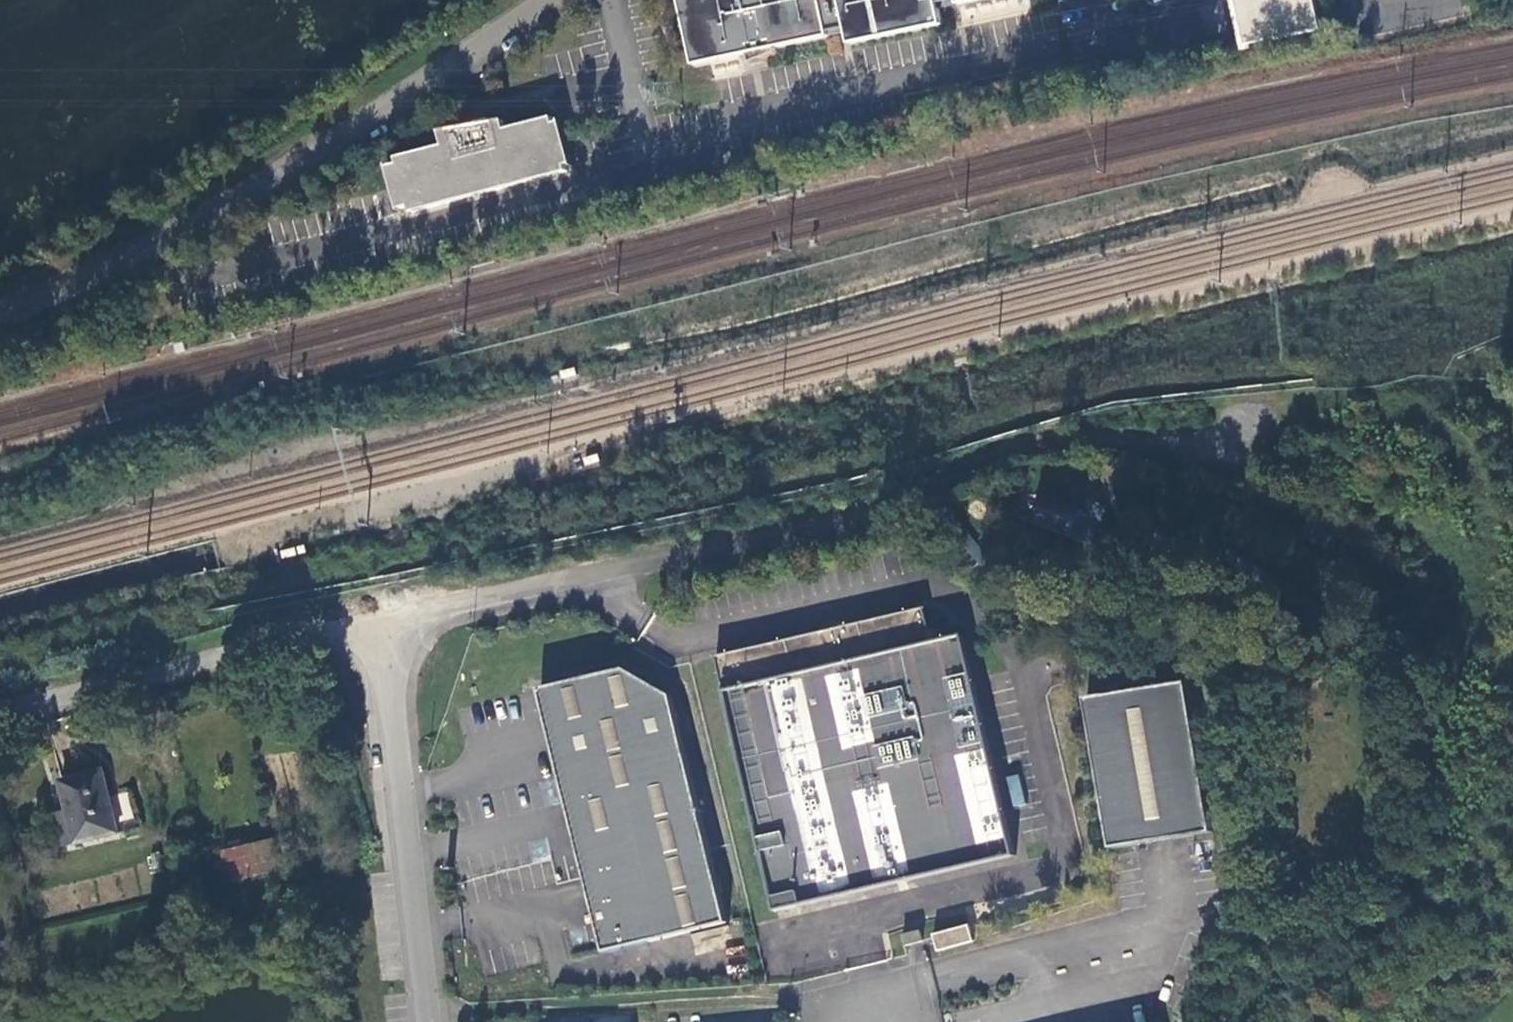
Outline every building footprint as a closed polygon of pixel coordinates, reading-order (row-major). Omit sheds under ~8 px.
[(865,45),(854,0),(687,0),(699,65),(752,56),(756,66),(782,55),(781,50),(835,39),(834,33),(852,30),(855,47),(865,45)] [(865,45),(913,35),(904,0),(854,0),(865,45)] [(913,35),(948,27),(944,5),(962,1),(963,9),(998,0),(904,0),(913,35)] [(1320,0),(1241,0),(1251,47),(1326,29),(1320,0)] [(418,215),(574,174),(572,167),(579,166),(567,125),(561,126),(560,119),(513,132),(510,122),(446,135),(449,148),(403,161),(404,168),(394,170),(399,189),(405,212),(416,209),(418,215)] [(1061,532),(1097,545),(1111,507),(1098,501),(1093,513),(1047,495),(1037,522),(1061,532)] [(1014,858),(963,638),(932,645),(924,613),(715,662),(771,920),(1014,858)] [(626,669),(540,690),(605,954),(728,924),(673,696),(626,669)] [(1186,683),(1086,700),(1112,850),(1212,832),(1186,683)] [(107,772),(60,783),(76,848),(122,837),(107,772)] [(282,849),(229,859),(234,888),(287,877),(282,849)] [(974,942),(969,925),(934,936),(939,954),(974,942)] [(906,950),(925,946),(922,935),(904,939),(906,950)]
